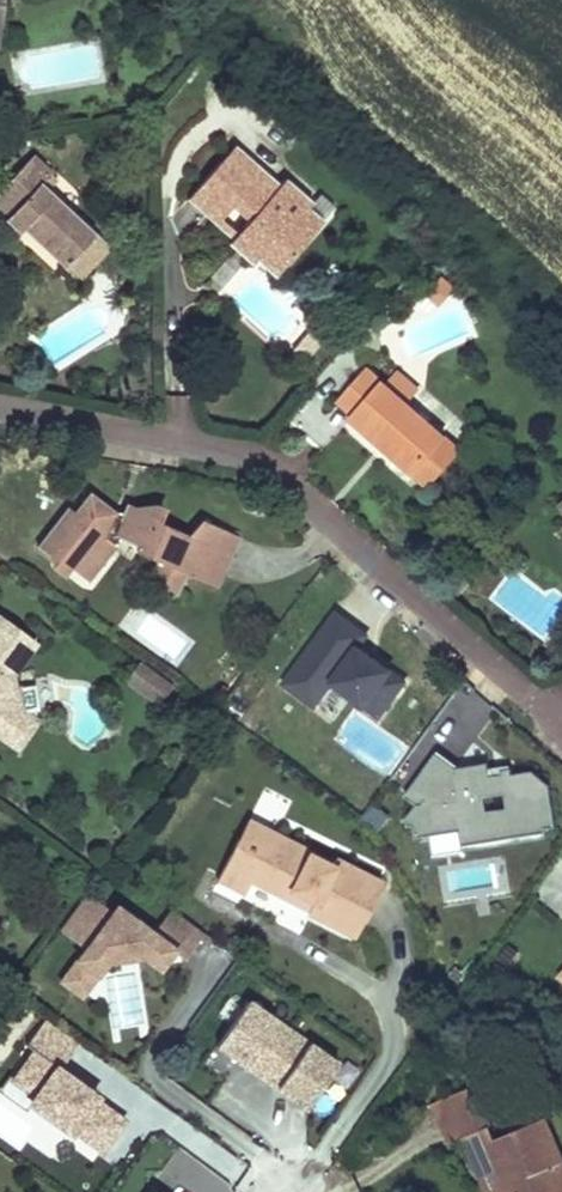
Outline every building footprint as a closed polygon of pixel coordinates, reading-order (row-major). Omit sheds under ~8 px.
[(249,157),(235,143),(220,160),(249,157)] [(32,155),(0,191),(0,201),(12,212),(6,219),(20,232),(24,228),(64,266),(95,233),(40,181),(49,172),(32,155)] [(278,182),(249,157),(220,160),(187,198),(219,226),(231,209),(244,207),(249,212),(249,222),(260,232),(256,238),(285,265),(323,222),(307,207),(312,201),(284,176),(278,182)] [(335,207),(319,193),(312,201),(307,207),(323,222),(335,207)] [(276,276),(285,265),(256,238),(260,232),(249,222),(229,243),(253,265),(257,259),(276,276)] [(109,246),(95,233),(64,266),(79,280),(109,246)] [(427,297),(437,306),(452,290),(441,281),(427,297)] [(296,352),(307,361),(327,337),(316,328),(296,352)] [(388,387),(367,370),(340,402),(355,414),(351,419),(415,477),(445,439),(405,403),(388,387)] [(420,386),(403,370),(388,387),(405,403),(420,386)] [(460,453),(445,439),(415,477),(429,490),(460,453)] [(112,515),(88,497),(74,513),(67,509),(36,549),(50,560),(49,565),(60,574),(66,574),(71,569),(86,582),(120,539),(138,548),(136,553),(157,563),(184,576),(190,564),(219,578),(237,538),(202,522),(187,537),(159,524),(163,515),(160,506),(152,502),(144,506),(141,512),(126,505),(119,523),(111,520),(112,515)] [(184,576),(157,563),(150,577),(174,596),(184,576)] [(219,578),(190,564),(184,576),(214,589),(219,578)] [(333,613),(279,684),(329,722),(344,701),(356,710),(359,707),(374,718),(400,683),(354,648),(363,637),(333,613)] [(0,617),(0,735),(13,745),(31,720),(30,711),(37,710),(34,685),(13,688),(11,674),(34,643),(0,617)] [(140,663),(129,680),(158,701),(170,685),(140,663)] [(436,756),(406,797),(419,806),(408,821),(409,827),(417,826),(419,839),(461,832),(464,845),(555,829),(548,786),(530,774),(489,780),(487,767),(458,772),(436,756)] [(356,938),(385,878),(335,854),(333,859),(247,818),(216,881),(244,894),(250,883),(309,911),(307,914),(356,938)] [(108,914),(82,895),(56,930),(82,949),(58,982),(78,998),(104,963),(135,958),(139,958),(157,971),(171,951),(181,958),(200,933),(169,910),(151,935),(113,906),(108,914)] [(139,958),(135,958),(140,997),(160,994),(157,971),(139,958)] [(245,1002),(216,1043),(309,1107),(338,1066),(245,1002)] [(96,1153),(122,1119),(57,1071),(77,1044),(45,1021),(25,1048),(32,1053),(12,1080),(36,1098),(31,1105),(96,1153)] [(489,1079),(435,1103),(451,1143),(462,1137),(478,1175),(497,1166),(508,1191),(559,1191),(548,1167),(561,1162),(543,1119),(494,1139),(482,1110),(497,1104),(489,1079)] [(561,1162),(548,1167),(559,1191),(561,1191),(561,1165),(561,1162)] [(497,1166),(478,1175),(485,1191),(508,1191),(497,1166)]
